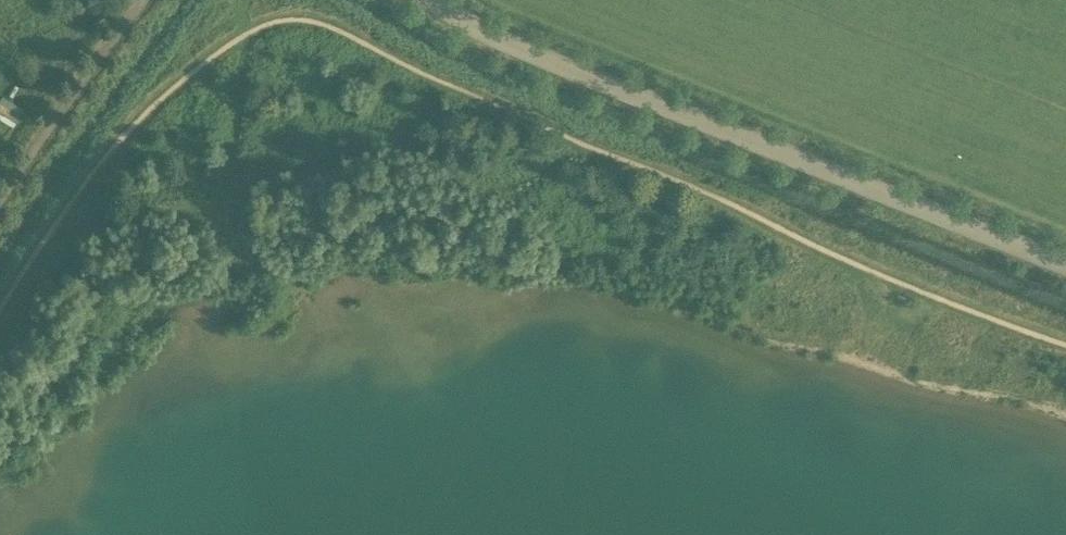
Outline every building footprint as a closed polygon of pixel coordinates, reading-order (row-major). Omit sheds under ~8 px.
[(0,101),(0,115),(14,126),(25,111),(5,95),(0,101)]
